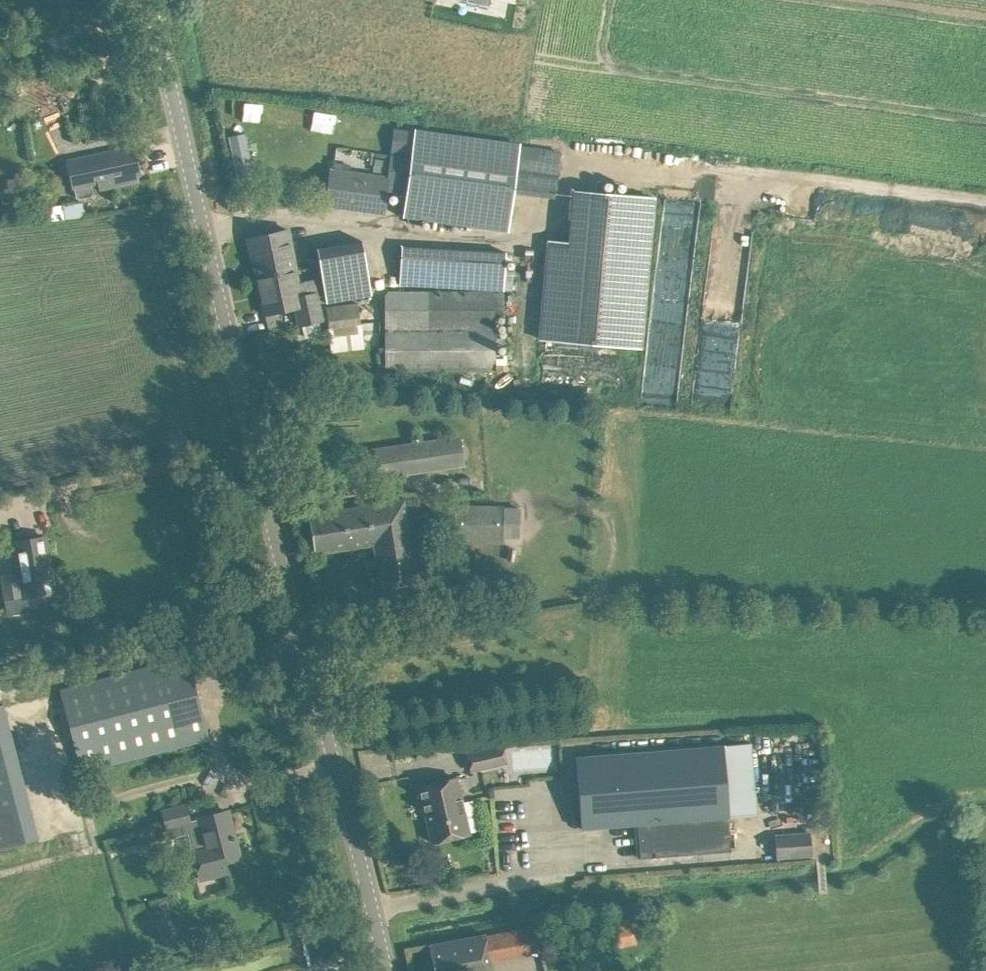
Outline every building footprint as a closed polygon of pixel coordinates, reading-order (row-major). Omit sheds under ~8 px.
[(54,77),(32,82),(37,104),(59,99),(54,77)] [(387,175),(329,168),(328,179),(324,207),(384,215),(387,191),(405,194),(402,216),(509,231),(514,194),(555,199),(561,150),(393,128),(387,175)] [(234,173),(255,169),(247,131),(227,136),(234,173)] [(134,146),(114,151),(66,161),(73,190),(75,189),(76,197),(80,199),(92,197),(93,194),(105,191),(103,182),(108,181),(109,188),(141,180),(134,146)] [(384,173),(385,160),(376,158),(374,171),(384,173)] [(39,198),(42,219),(42,221),(84,215),(83,202),(51,205),(50,196),(52,195),(50,174),(14,178),(15,185),(9,186),(10,201),(39,198)] [(571,242),(550,240),(541,339),(639,348),(652,197),(575,190),(571,242)] [(296,270),(288,229),(266,234),(247,238),(253,267),(267,263),(269,273),(277,271),(278,274),(296,270)] [(367,240),(338,244),(324,246),(318,247),(326,300),(389,291),(387,273),(372,275),(367,240)] [(267,263),(253,267),(264,314),(294,307),(298,325),(322,320),(313,279),(298,282),(296,270),(278,274),(277,271),(269,273),(267,263)] [(385,367),(495,366),(494,291),(389,292),(384,295),(385,367)] [(358,302),(326,306),(332,353),(364,348),(358,302)] [(365,345),(380,345),(380,320),(364,320),(365,345)] [(463,465),(459,436),(363,453),(367,480),(463,465)] [(406,499),(327,511),(308,514),(314,553),(373,543),(379,583),(399,580),(417,577),(406,499)] [(502,505),(455,504),(454,543),(502,544),(502,505)] [(45,536),(25,539),(11,542),(20,597),(39,594),(54,592),(45,536)] [(188,656),(168,661),(68,686),(67,680),(62,682),(84,769),(208,738),(188,656)] [(0,704),(0,851),(37,842),(2,703),(0,704)] [(503,743),(466,752),(470,772),(507,763),(503,743)] [(723,744),(575,756),(581,829),(634,825),(637,858),(730,851),(723,744)] [(456,777),(436,781),(417,786),(420,803),(423,802),(432,842),(469,833),(456,777)] [(165,826),(190,820),(186,807),(162,813),(165,826)] [(227,810),(208,815),(199,817),(207,849),(193,852),(200,878),(227,871),(225,860),(239,857),(227,810)] [(168,899),(150,905),(164,945),(182,939),(168,899)] [(605,931),(611,947),(633,939),(628,923),(605,931)] [(434,970),(491,970),(488,959),(553,946),(549,924),(485,937),(484,933),(429,944),(434,970)]
